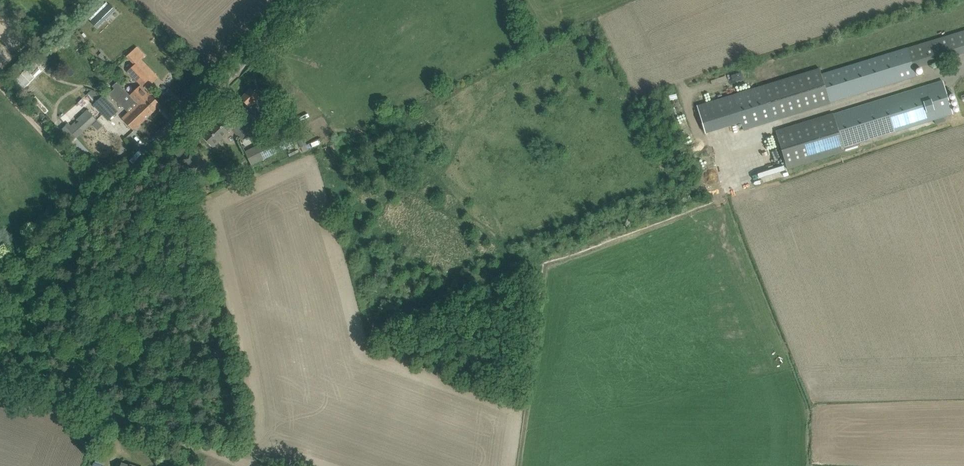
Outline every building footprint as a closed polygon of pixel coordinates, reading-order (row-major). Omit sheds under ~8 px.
[(109,3),(90,21),(96,27),(115,9),(109,3)] [(697,106),(705,133),(741,122),(743,130),(789,116),(830,103),(830,102),(916,76),(914,68),(963,53),(963,31),(947,36),(908,48),(896,51),(821,74),(820,68),(697,106)] [(132,51),(128,55),(136,64),(141,59),(145,56),(138,48),(134,53),(132,51)] [(23,88),(39,72),(31,64),(15,79),(23,88)] [(136,64),(135,66),(128,72),(142,87),(150,79),(136,64)] [(833,112),(776,130),(787,169),(845,151),(843,147),(934,119),(935,124),(945,122),(944,116),(953,114),(943,81),(933,84),(834,114),(833,112)] [(131,96),(125,89),(117,82),(113,86),(115,88),(109,94),(121,107),(121,106),(127,112),(122,117),(134,130),(149,116),(138,103),(131,96)] [(85,87),(74,97),(78,101),(89,92),(85,87)] [(161,105),(149,93),(146,95),(139,88),(131,96),(138,103),(149,116),(161,105)] [(257,116),(262,112),(271,121),(279,114),(274,108),(272,110),(251,88),(241,98),(257,116)] [(117,112),(102,97),(94,104),(109,120),(117,112)] [(71,143),(97,119),(89,111),(63,135),(71,143)] [(213,147),(231,129),(233,128),(222,116),(202,135),(213,147)] [(253,128),(244,118),(233,128),(231,129),(241,140),(253,128)] [(97,120),(92,125),(98,130),(102,126),(97,120)] [(296,141),(294,138),(289,129),(245,151),(251,164),(296,141)] [(304,138),(297,140),(300,147),(307,145),(304,138)]
